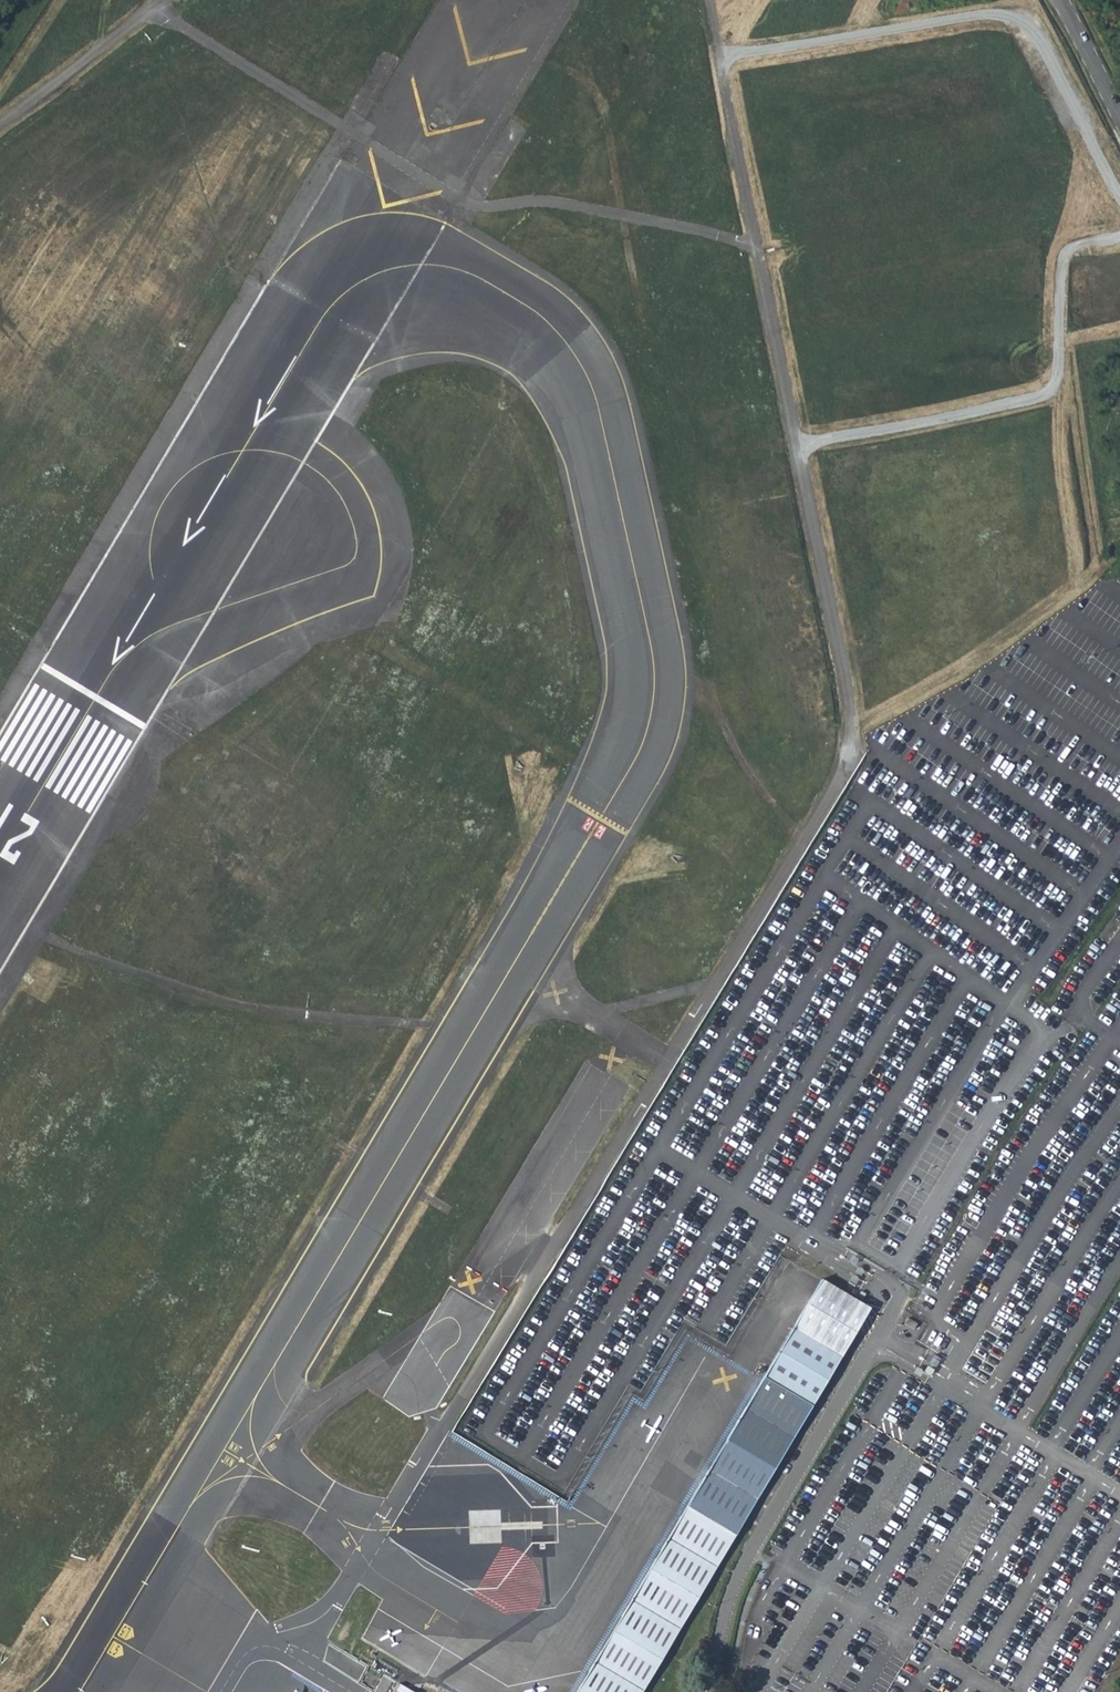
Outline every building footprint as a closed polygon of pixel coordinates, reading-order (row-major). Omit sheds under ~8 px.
[(893,14),(908,12),(913,0),(899,0),(893,14)] [(736,1534),(873,1303),(857,1293),(821,1272),(818,1276),(571,1691),(642,1691),(736,1534)]
